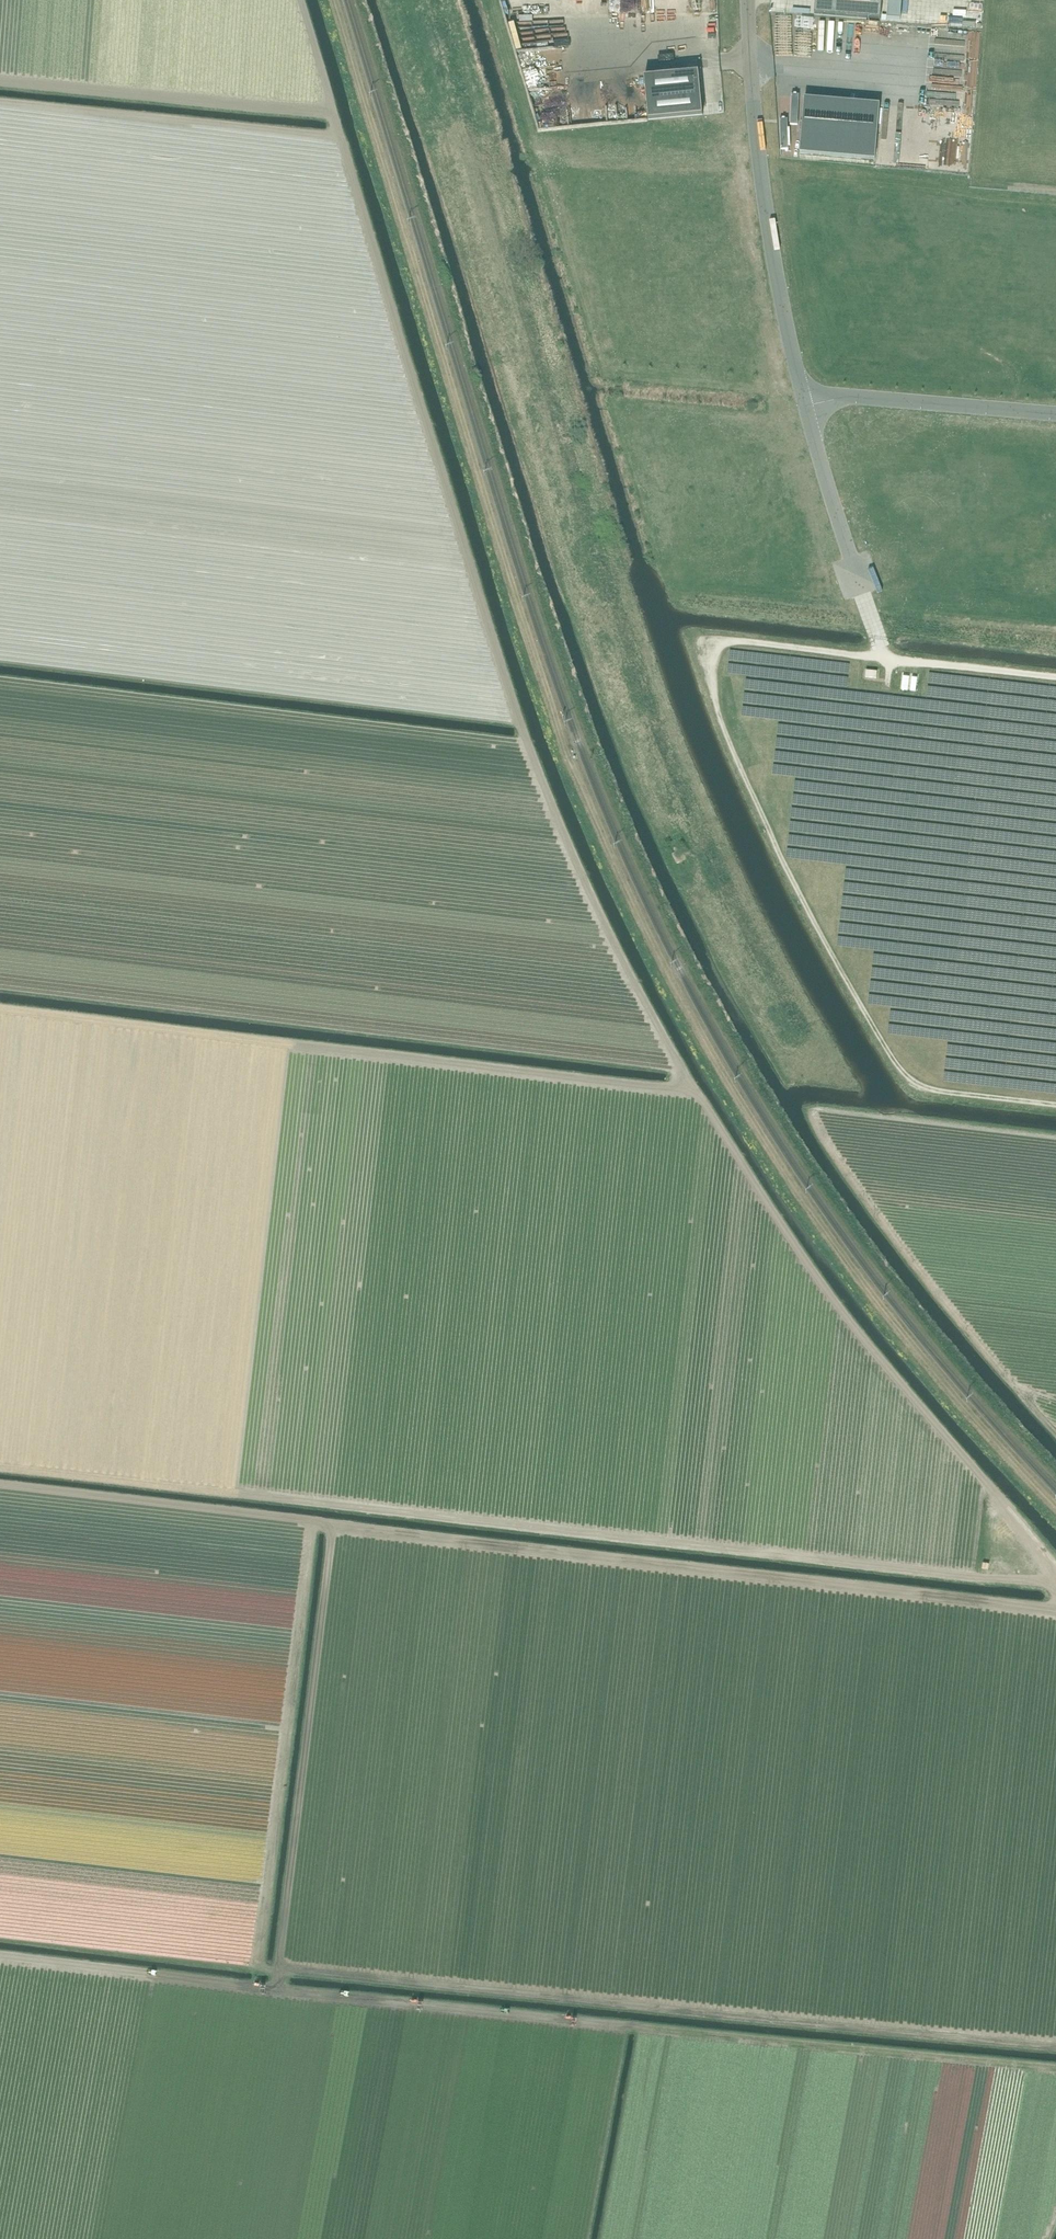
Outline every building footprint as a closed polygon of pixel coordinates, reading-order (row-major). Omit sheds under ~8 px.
[(524,12),(517,13),(520,33),(528,31),(524,12)] [(790,47),(804,48),(805,14),(791,14),(790,47)] [(820,39),(820,15),(807,15),(806,39),(820,39)] [(699,72),(644,77),(648,121),(703,116),(699,72)] [(880,104),(805,97),(800,153),(875,159),(880,104)]
